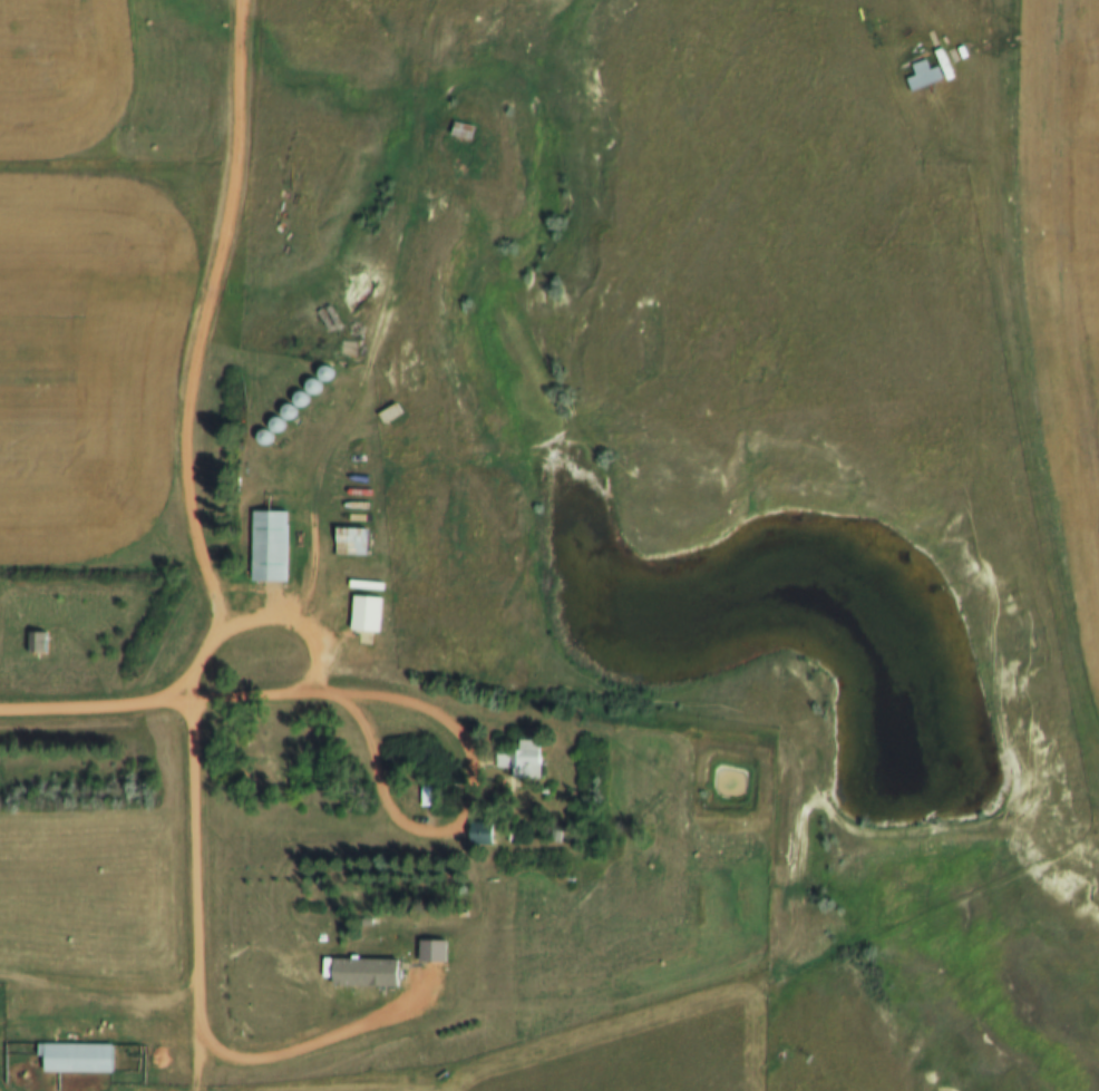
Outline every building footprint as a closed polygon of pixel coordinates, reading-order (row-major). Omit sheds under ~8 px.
[(918,76),(910,79),(914,92),(947,81),(942,67),(932,71),(929,61),(915,65),(918,76)] [(478,137),(478,123),(458,123),(458,137),(478,137)] [(388,425),(406,415),(401,405),(382,415),(388,425)] [(290,511),(255,511),(255,583),(290,583),(290,511)] [(339,556),(369,556),(369,529),(339,529),(339,556)] [(372,645),(372,633),(386,633),(387,597),(357,596),(356,645),(372,645)] [(50,633),(30,633),(30,654),(50,654),(50,633)] [(545,781),(545,741),(521,740),(521,749),(499,749),(498,769),(513,770),(513,780),(545,781)] [(437,808),(437,786),(422,786),(422,808),(437,808)] [(335,987),(404,987),(404,959),(335,959),(335,987)] [(47,1058),(47,1074),(116,1074),(116,1045),(41,1045),(41,1058),(47,1058)]
